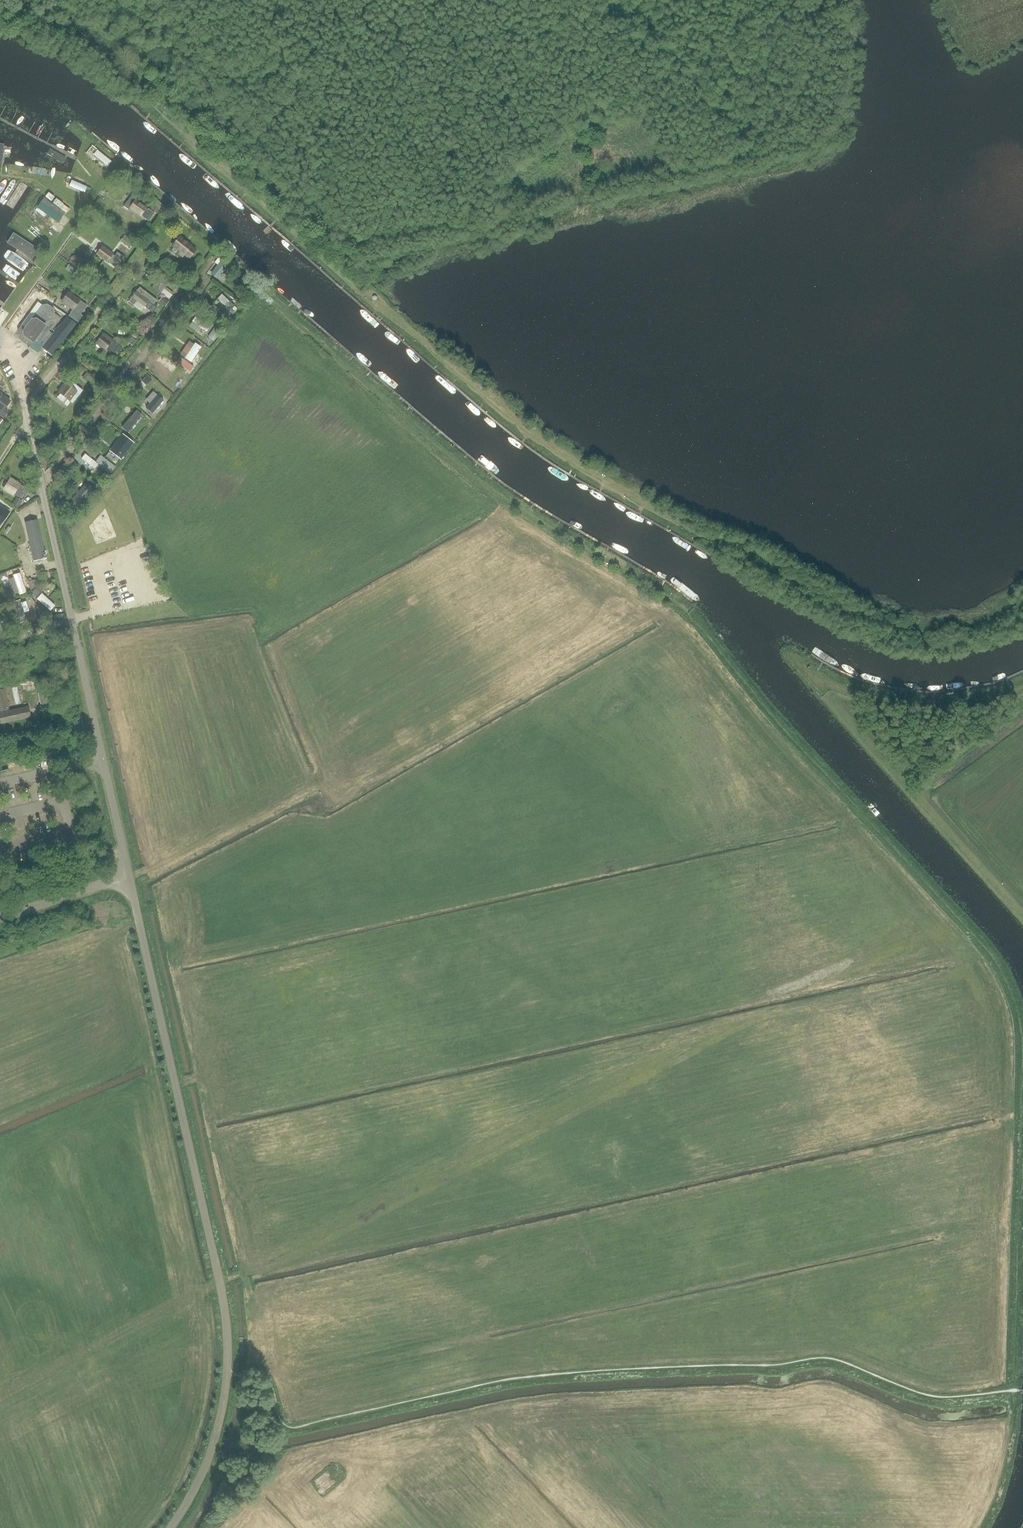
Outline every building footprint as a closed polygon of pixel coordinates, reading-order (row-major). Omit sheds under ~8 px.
[(112,165),(116,160),(96,143),(89,152),(96,158),(98,154),(112,165)] [(77,178),(74,184),(85,190),(88,183),(77,178)] [(55,197),(49,192),(45,196),(51,201),(55,197)] [(128,209),(130,207),(143,217),(144,216),(151,223),(157,215),(149,208),(147,209),(135,201),(137,198),(133,195),(124,206),(128,209)] [(66,213),(44,198),(37,208),(59,223),(66,213)] [(157,201),(151,208),(160,215),(166,208),(157,201)] [(7,244),(34,260),(40,249),(14,233),(7,244)] [(195,250),(190,246),(179,236),(172,245),(179,251),(178,252),(182,256),(183,255),(188,259),(195,250)] [(135,242),(130,238),(125,245),(130,248),(135,242)] [(102,246),(96,254),(107,263),(108,261),(116,267),(124,256),(118,252),(105,242),(102,246)] [(222,260),(211,274),(216,278),(223,269),(225,270),(229,265),(222,260)] [(66,268),(71,273),(75,268),(70,263),(66,268)] [(174,283),(180,287),(185,281),(179,277),(174,283)] [(154,287),(167,296),(168,297),(172,291),(166,286),(167,285),(159,279),(154,287)] [(129,301),(135,306),(139,301),(153,312),(158,305),(155,303),(157,300),(140,287),(129,301)] [(87,305),(81,301),(68,292),(62,301),(73,309),(68,316),(80,324),(85,317),(80,314),(87,305)] [(238,309),(223,294),(218,299),(234,314),(238,309)] [(163,297),(160,301),(166,306),(170,302),(163,297)] [(39,342),(46,333),(52,324),(47,320),(52,319),(54,317),(52,314),(53,313),(53,309),(48,305),(43,305),(38,312),(36,312),(25,328),(20,325),(17,329),(18,338),(30,346),(35,339),(39,342)] [(67,316),(42,348),(52,356),(77,324),(67,316)] [(218,325),(212,336),(218,340),(225,329),(218,325)] [(122,349),(117,345),(103,334),(97,342),(113,355),(116,351),(119,353),(122,349)] [(137,342),(132,337),(128,342),(133,347),(137,342)] [(191,342),(187,349),(192,352),(189,357),(196,361),(206,345),(199,341),(196,346),(191,342)] [(171,357),(166,362),(176,370),(180,365),(171,357)] [(194,367),(180,358),(177,362),(190,371),(194,367)] [(171,380),(175,375),(160,364),(156,369),(171,380)] [(88,381),(92,376),(87,372),(83,377),(88,381)] [(142,381),(146,384),(151,378),(147,375),(142,381)] [(57,393),(70,403),(73,399),(75,401),(84,390),(68,378),(57,393)] [(0,389),(0,414),(5,417),(8,412),(4,410),(11,401),(1,394),(3,391),(0,389)] [(157,395),(147,408),(153,414),(164,400),(157,395)] [(132,416),(146,428),(154,418),(141,407),(132,416)] [(110,422),(114,417),(109,414),(105,418),(110,422)] [(92,436),(88,441),(93,445),(97,440),(92,436)] [(134,443),(125,437),(121,442),(113,453),(119,458),(121,460),(134,443)] [(89,452),(85,457),(96,467),(106,456),(101,451),(95,457),(89,452)] [(10,478),(4,488),(19,496),(22,490),(25,491),(27,488),(24,486),(25,486),(10,478)] [(87,483),(77,494),(84,500),(93,489),(87,483)] [(19,508),(23,501),(16,497),(12,505),(19,508)] [(26,522),(34,562),(47,560),(38,520),(26,522)] [(13,575),(17,594),(30,591),(26,572),(13,575)] [(33,592),(39,596),(44,590),(38,585),(33,592)] [(54,610),(60,604),(45,591),(40,598),(54,610)] [(12,687),(15,705),(22,704),(18,686),(12,687)] [(30,717),(28,706),(9,710),(4,689),(0,690),(0,720),(1,723),(30,717)] [(50,690),(34,694),(37,705),(53,701),(50,690)] [(316,1481),(325,1491),(338,1480),(330,1470),(316,1481)]
